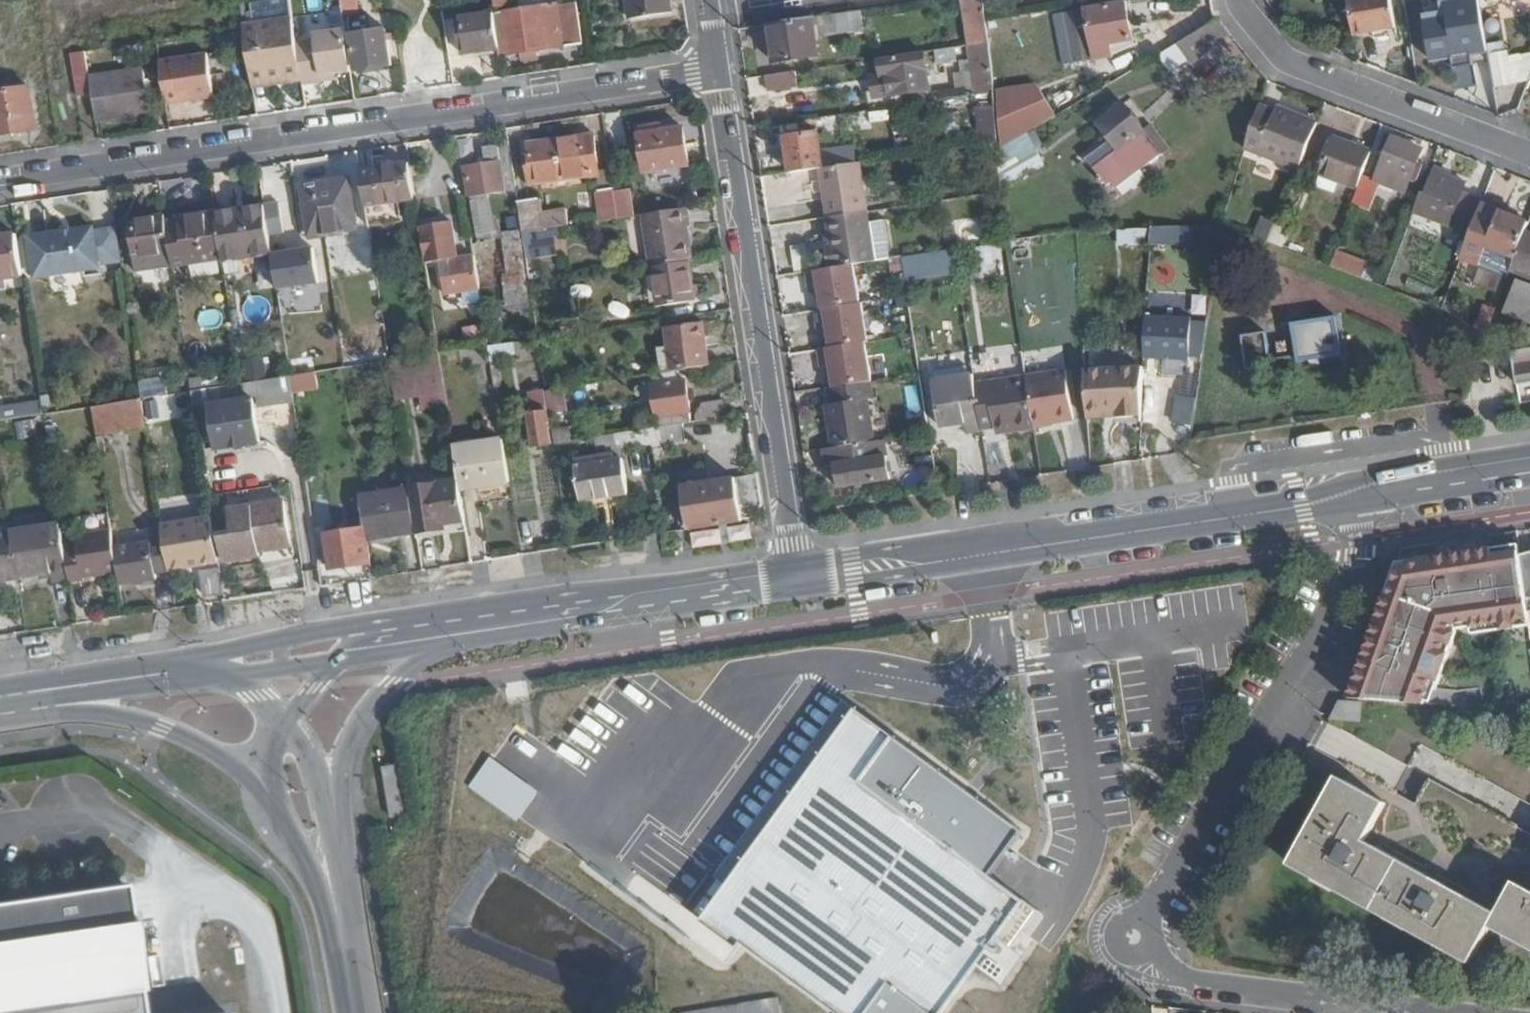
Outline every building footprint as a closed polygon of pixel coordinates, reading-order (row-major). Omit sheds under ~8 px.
[(327,9),(326,0),(311,0),(312,11),(327,9)] [(354,0),(339,0),(342,18),(356,16),(354,0)] [(667,0),(625,0),(629,23),(669,18),(667,0)] [(986,0),(965,0),(968,44),(975,43),(989,41),(987,16),(986,0)] [(1389,0),(1347,0),(1353,37),(1393,31),(1389,0)] [(1487,47),(1479,2),(1444,7),(1445,14),(1422,17),(1429,62),(1451,60),(1452,69),(1489,63),(1487,47)] [(1128,45),(1122,5),(1081,11),(1088,51),(1128,45)] [(579,42),(574,7),(554,9),(559,45),(579,42)] [(559,45),(554,9),(539,11),(537,11),(503,17),(510,57),(546,51),(545,47),(559,45)] [(863,27),(860,12),(837,16),(839,30),(863,27)] [(499,56),(493,17),(455,23),(461,62),(499,56)] [(819,57),(814,19),(770,26),(775,63),(819,57)] [(295,40),(292,21),(241,29),(250,83),(300,76),(295,40)] [(1191,59),(1228,39),(1215,26),(1182,44),(1191,59)] [(392,68),(386,31),(350,38),(357,73),(392,68)] [(350,74),(344,32),(295,40),(300,76),(302,87),(321,84),(320,78),(350,74)] [(993,93),(989,41),(975,43),(979,95),(993,93)] [(1512,84),(1506,44),(1487,47),(1489,63),(1492,82),(1493,87),(1512,84)] [(935,50),(935,65),(967,64),(966,49),(935,50)] [(927,84),(923,52),(878,59),(881,76),(871,78),(875,99),(923,92),(922,85),(927,84)] [(149,116),(143,72),(89,81),(85,53),(70,55),(76,98),(92,96),(96,124),(149,116)] [(212,100),(206,56),(159,63),(166,106),(212,100)] [(1456,71),(1458,88),(1473,86),(1470,69),(1456,71)] [(798,87),(795,72),(765,77),(767,91),(798,87)] [(1493,87),(1492,82),(1477,85),(1482,112),(1498,118),(1493,87)] [(28,88),(0,93),(0,137),(35,132),(28,88)] [(1159,157),(1118,105),(1092,125),(1114,152),(1105,160),(1097,151),(1082,164),(1095,180),(1093,182),(1099,191),(1102,189),(1104,192),(1108,188),(1113,194),(1159,157)] [(1299,175),(1319,128),(1278,110),(1275,115),(1262,108),(1246,152),(1299,175)] [(996,141),(994,111),(978,112),(980,143),(996,141)] [(688,166),(681,129),(659,132),(658,126),(641,129),(642,135),(637,136),(642,173),(688,166)] [(821,169),(816,131),(784,136),(789,174),(821,169)] [(476,161),(471,135),(454,138),(459,163),(476,161)] [(595,160),(598,159),(594,136),(558,142),(564,183),(598,178),(595,160)] [(564,183),(558,142),(529,146),(536,188),(564,183)] [(1359,193),(1373,158),(1336,143),(1323,178),(1359,193)] [(1413,173),(1420,154),(1393,144),(1377,185),(1392,190),(1396,179),(1416,186),(1420,176),(1413,173)] [(515,192),(508,149),(494,151),(496,164),(467,168),(471,198),(515,192)] [(1031,162),(1026,150),(1000,161),(1004,172),(1031,162)] [(869,210),(862,162),(822,169),(829,217),(869,210)] [(416,221),(408,166),(358,174),(367,229),(416,221)] [(1449,229),(1466,189),(1442,181),(1444,176),(1436,172),(1428,197),(1422,195),(1414,215),(1449,229)] [(357,230),(349,181),(301,188),(308,231),(337,227),(337,233),(357,230)] [(618,221),(614,189),(597,192),(601,223),(618,221)] [(501,237),(496,197),(476,200),(481,239),(501,237)] [(571,228),(569,213),(542,217),(540,203),(517,206),(521,235),(571,228)] [(271,256),(263,208),(241,211),(239,215),(214,219),(220,261),(220,264),(271,256)] [(690,263),(685,229),(689,228),(687,210),(641,217),(649,270),(652,269),(688,264),(690,263)] [(876,261),(869,210),(829,217),(833,244),(827,245),(830,268),(854,264),(876,261)] [(1529,230),(1481,211),(1460,266),(1509,285),(1512,276),(1528,236),(1529,230)] [(214,219),(213,216),(176,222),(177,228),(165,230),(169,255),(171,268),(220,261),(214,219)] [(165,230),(164,218),(125,223),(130,260),(169,255),(165,230)] [(455,261),(450,224),(418,229),(424,266),(439,264),(444,297),(480,291),(474,259),(455,261)] [(549,247),(549,244),(601,236),(598,224),(571,228),(521,235),(530,288),(547,285),(542,248),(549,247)] [(1269,245),(1275,232),(1261,226),(1255,240),(1269,245)] [(1282,251),(1290,231),(1277,226),(1275,232),(1269,245),(1282,251)] [(98,272),(93,230),(28,239),(34,281),(98,272)] [(1146,256),(1145,232),(1114,233),(1115,257),(1146,256)] [(14,235),(0,237),(0,282),(21,279),(14,235)] [(1199,276),(1203,237),(1179,235),(1173,279),(1187,281),(1188,275),(1199,276)] [(1528,236),(1512,276),(1529,283),(1529,237),(1528,236)] [(793,247),(797,271),(811,268),(807,245),(793,247)] [(1000,275),(999,247),(975,248),(975,276),(1000,275)] [(283,251),(285,289),(325,287),(324,249),(283,251)] [(934,269),(932,252),(900,257),(903,274),(934,269)] [(1360,281),(1366,267),(1335,254),(1329,269),(1360,281)] [(694,302),(688,264),(652,269),(658,308),(694,302)] [(859,303),(854,264),(830,268),(806,271),(808,289),(819,288),(821,309),(859,303)] [(867,343),(862,305),(821,309),(814,310),(816,327),(826,327),(829,349),(864,343),(867,343)] [(1489,336),(1496,318),(1485,314),(1478,331),(1489,336)] [(1190,365),(1193,321),(1147,319),(1145,363),(1190,365)] [(1299,362),(1340,355),(1336,321),(1293,328),(1299,362)] [(709,368),(703,325),(666,331),(672,373),(709,368)] [(1270,367),(1265,337),(1244,340),(1247,371),(1270,367)] [(539,349),(538,340),(489,348),(490,356),(539,349)] [(869,382),(864,343),(829,349),(817,351),(819,367),(829,366),(832,388),(869,382)] [(1512,354),(1517,388),(1529,386),(1529,351),(1512,354)] [(688,416),(683,383),(673,384),(672,373),(646,378),(655,430),(680,426),(679,417),(688,416)] [(1072,423),(1065,373),(1025,378),(1033,428),(1072,423)] [(1142,422),(1144,373),(1086,376),(1089,418),(1120,416),(1121,423),(1142,422)] [(973,385),(972,377),(931,383),(938,425),(961,422),(963,434),(980,432),(980,430),(973,385)] [(294,403),(290,378),(240,386),(244,410),(294,403)] [(1033,428),(1025,378),(973,385),(980,430),(994,429),(993,423),(1002,422),(1004,434),(1033,430),(1033,428)] [(169,397),(167,381),(140,385),(142,401),(169,397)] [(1297,389),(1296,381),(1284,382),(1285,391),(1297,389)] [(871,399),(869,382),(832,388),(827,389),(829,404),(825,405),(831,448),(871,442),(865,400),(871,399)] [(567,413),(564,390),(546,393),(550,415),(567,413)] [(39,392),(0,397),(0,423),(43,416),(39,392)] [(551,445),(543,393),(533,395),(536,417),(529,418),(534,448),(551,445)] [(1171,422),(1191,423),(1192,395),(1172,395),(1171,422)] [(183,418),(181,400),(148,405),(150,422),(183,418)] [(147,430),(142,401),(93,409),(97,438),(147,430)] [(246,445),(241,401),(197,406),(202,450),(246,445)] [(725,419),(723,404),(691,408),(694,424),(725,419)] [(1303,425),(1302,417),(1295,418),(1296,426),(1303,425)] [(682,447),(680,426),(655,430),(651,430),(655,450),(682,447)] [(888,481),(883,440),(871,442),(831,448),(822,449),(824,467),(833,466),(835,488),(888,481)] [(511,483),(504,441),(453,449),(458,483),(460,491),(511,483)] [(630,500),(624,462),(575,469),(580,507),(630,500)] [(740,521),(734,480),(680,488),(686,529),(740,521)] [(460,491),(458,483),(411,491),(418,534),(418,536),(445,532),(445,527),(465,524),(460,491)] [(418,534),(411,491),(361,500),(366,530),(367,542),(418,534)] [(294,548),(287,504),(230,512),(233,536),(219,539),(223,563),(261,558),(260,553),(294,548)] [(218,564),(211,520),(162,527),(165,544),(169,571),(218,564)] [(69,581),(65,555),(60,527),(13,534),(20,580),(50,575),(52,583),(69,581)] [(367,542),(366,530),(326,536),(332,572),(371,567),(367,542)] [(119,574),(115,551),(112,533),(77,538),(78,553),(65,555),(69,581),(69,584),(83,582),(83,579),(119,574)] [(13,534),(0,536),(0,583),(20,580),(13,534)] [(1524,542),(1401,561),(1368,654),(1355,693),(1434,700),(1436,672),(1444,673),(1448,644),(1442,644),(1442,635),(1451,635),(1452,625),(1444,625),(1444,618),(1464,615),(1465,620),(1495,616),(1496,626),(1509,624),(1508,613),(1529,610),(1529,588),(1525,552),(1524,542)] [(169,571),(165,544),(115,551),(119,574),(121,588),(156,582),(156,578),(170,576),(169,571)] [(223,595),(220,571),(202,574),(205,597),(223,595)] [(1436,715),(1425,736),(1402,724),(1368,788),(1389,800),(1369,837),(1498,910),(1517,878),(1529,885),(1529,768),(1436,715)] [(395,766),(380,770),(385,816),(405,816),(395,766)] [(1369,837),(1389,800),(1368,788),(1343,772),(1294,861),(1472,960),(1493,922),(1529,942),(1529,885),(1517,878),(1498,910),(1369,837)] [(122,881),(0,900),(0,1012),(141,1012),(122,881)] [(782,997),(687,1012),(785,1012),(782,997)]
